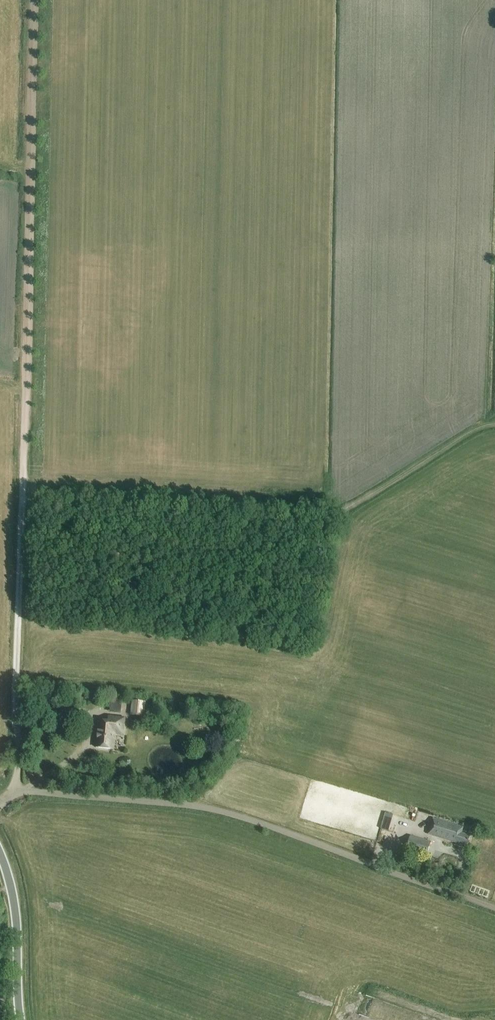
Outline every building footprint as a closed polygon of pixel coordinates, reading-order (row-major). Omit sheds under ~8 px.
[(125,701),(113,700),(112,712),(124,713),(125,701)] [(132,701),(131,715),(143,717),(144,702),(132,701)] [(122,734),(124,719),(108,717),(108,724),(98,723),(97,732),(97,733),(96,748),(113,750),(114,733),(122,734)] [(381,830),(389,832),(392,820),(384,818),(381,830)] [(463,827),(433,818),(429,835),(450,841),(449,845),(466,850),(470,836),(461,833),(463,827)] [(417,838),(410,836),(406,850),(425,856),(428,848),(430,842),(426,841),(425,841),(417,838)]
